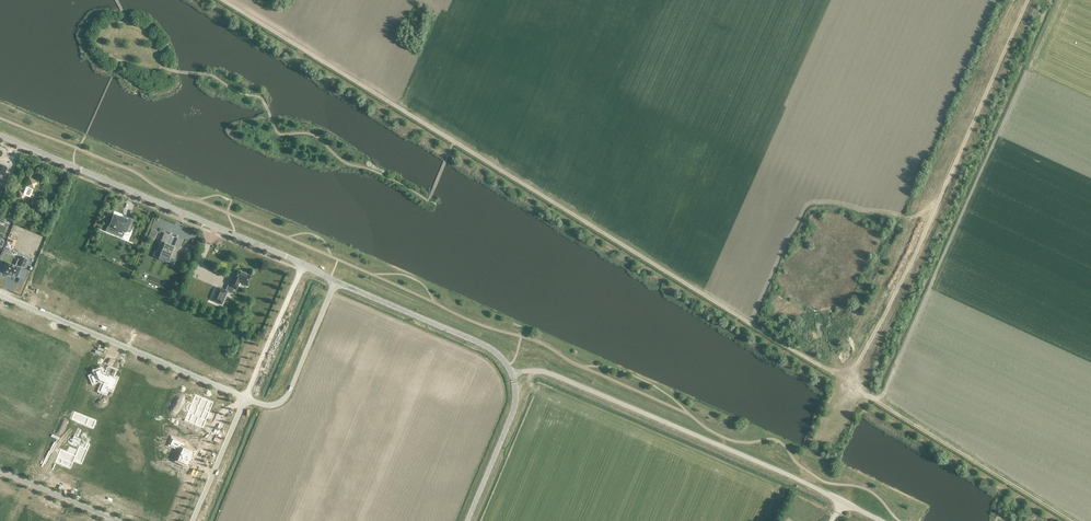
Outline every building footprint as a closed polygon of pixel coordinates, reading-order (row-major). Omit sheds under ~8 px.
[(24,203),(27,196),(30,197),(32,192),(36,193),(41,181),(28,175),(23,188),(25,189),(24,192),(19,190),(15,199),(24,203)] [(115,216),(111,225),(114,227),(116,228),(118,228),(117,231),(125,234),(126,231),(131,233),(135,222),(131,220),(126,218),(123,217),(122,219),(115,216)] [(152,229),(149,236),(155,238),(158,231),(157,231),(152,229)] [(182,240),(177,238),(174,246),(166,243),(169,235),(164,233),(156,252),(174,260),(182,240)] [(188,244),(185,251),(191,254),(194,247),(193,246),(193,247),(188,245),(189,244),(188,244)] [(5,267),(3,271),(17,277),(20,268),(18,267),(19,266),(24,268),(28,259),(22,257),(21,260),(18,259),(15,266),(7,263),(6,264),(5,263),(3,267),(5,267)] [(228,284),(226,290),(219,287),(213,300),(222,304),(227,292),(232,294),(234,289),(237,290),(240,283),(246,285),(250,276),(238,270),(234,279),(233,279),(231,286),(228,284)] [(79,298),(86,301),(84,305),(93,309),(93,308),(95,304),(101,307),(101,308),(105,300),(104,300),(98,297),(98,296),(98,297),(98,296),(89,292),(89,293),(82,291),(83,290),(82,290),(79,298)] [(135,316),(131,325),(138,327),(138,328),(139,328),(141,329),(142,329),(146,331),(148,326),(151,327),(154,321),(151,320),(152,317),(140,313),(138,318),(135,316)] [(231,361),(227,371),(232,373),(236,363),(231,361)] [(99,373),(91,376),(93,383),(99,380),(104,382),(100,391),(106,393),(108,388),(112,390),(116,379),(112,377),(113,376),(109,375),(108,377),(99,373)] [(185,420),(202,427),(202,428),(203,428),(203,427),(213,403),(213,402),(196,395),(195,395),(185,420)] [(89,418),(86,425),(93,428),(96,421),(89,418)] [(173,439),(170,445),(182,450),(177,461),(187,465),(189,461),(190,461),(192,457),(191,457),(193,452),(183,448),(185,444),(173,439)] [(62,450),(57,463),(64,465),(63,466),(64,466),(65,466),(66,467),(66,466),(72,469),(77,457),(62,450)]
